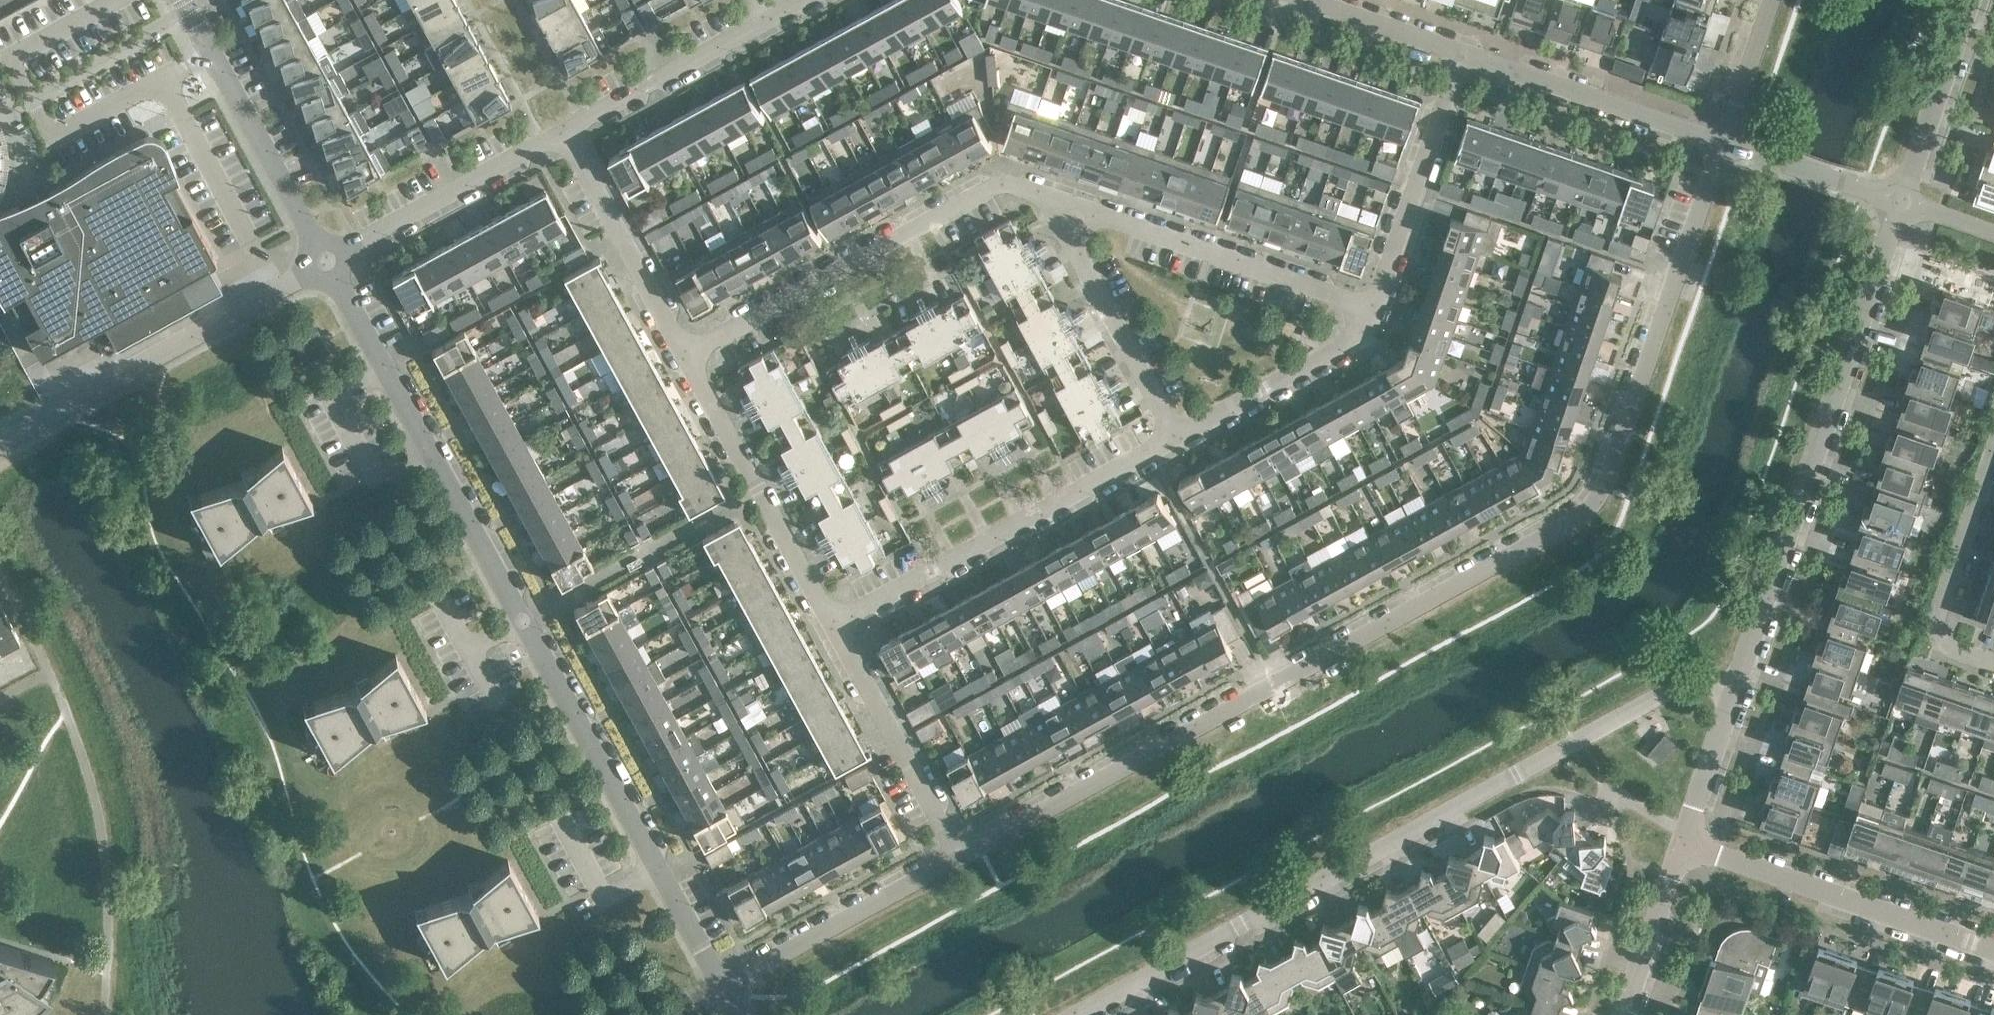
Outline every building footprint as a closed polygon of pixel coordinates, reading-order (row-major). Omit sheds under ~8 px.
[(16,0),(0,0),(0,9),(16,0)] [(286,0),(241,0),(251,20),(286,0)] [(297,19),(286,0),(251,20),(262,39),(297,19)] [(350,0),(338,0),(344,11),(353,6),(350,0)] [(455,0),(422,0),(412,5),(423,24),(458,5),(455,0)] [(535,12),(557,0),(528,0),(535,12)] [(573,0),(557,0),(535,12),(545,31),(580,12),(573,0)] [(636,6),(647,26),(659,20),(648,0),(647,0),(636,6)] [(908,0),(893,0),(885,4),(904,39),(923,29),(908,0)] [(932,0),(908,0),(923,29),(942,18),(932,0)] [(942,18),(961,8),(963,11),(964,10),(958,0),(932,0),(942,18)] [(1007,2),(1028,9),(1031,0),(1008,0),(1007,2)] [(1028,9),(1048,16),(1054,0),(1031,0),(1028,9)] [(1048,16),(1069,23),(1076,0),(1054,0),(1048,16)] [(1069,23),(1089,30),(1100,0),(1076,0),(1069,23)] [(1089,30),(1110,37),(1123,0),(1100,0),(1089,30)] [(1124,0),(1123,0),(1110,37),(1130,44),(1143,6),(1124,0)] [(1475,4),(1499,13),(1503,0),(1477,0),(1475,4)] [(1546,29),(1556,0),(1517,0),(1511,17),(1546,29)] [(1585,0),(1556,0),(1546,29),(1580,40),(1593,3),(1585,0)] [(1685,0),(1674,0),(1663,31),(1701,44),(1713,10),(1685,0)] [(1713,10),(1716,0),(1685,0),(1713,10)] [(1628,15),(1593,3),(1580,40),(1615,52),(1628,15)] [(904,39),(885,4),(866,14),(885,50),(904,39)] [(468,24),(458,5),(423,24),(433,43),(468,24)] [(1164,13),(1143,6),(1130,44),(1151,51),(1164,13)] [(643,28),(632,8),(621,14),(632,34),(643,28)] [(372,10),(363,15),(371,28),(380,23),(372,10)] [(590,31),(580,12),(545,31),(555,50),(590,31)] [(1184,20),(1164,13),(1151,51),(1171,58),(1184,20)] [(318,33),(307,14),(297,19),(262,39),(272,58),(307,38),(318,33)] [(885,50),(866,14),(847,25),(866,60),(885,50)] [(366,31),(359,17),(350,22),(357,35),(366,31)] [(1205,27),(1184,20),(1171,58),(1192,65),(1205,27)] [(387,37),(380,23),(371,28),(378,42),(387,37)] [(994,27),(984,23),(980,37),(989,40),(994,27)] [(479,43),(468,24),(433,43),(423,49),(433,68),(443,62),(479,43)] [(866,60),(847,25),(828,35),(847,70),(866,60)] [(599,26),(590,31),(555,50),(566,70),(610,46),(599,26)] [(1225,34),(1205,27),(1192,65),(1212,72),(1225,34)] [(975,30),(967,35),(977,53),(985,48),(975,30)] [(374,44),(366,31),(357,35),(365,49),(374,44)] [(1701,44),(1663,31),(1651,66),(1686,77),(1694,55),(1697,56),(1701,44)] [(1003,34),(1000,43),(1015,49),(1018,39),(1003,34)] [(1245,41),(1225,34),(1212,72),(1232,79),(1245,41)] [(847,70),(828,35),(809,46),(828,81),(847,70)] [(977,53),(967,35),(959,39),(969,57),(977,53)] [(318,57),(307,38),(272,58),(282,76),(318,57)] [(1023,41),(1020,51),(1035,55),(1038,46),(1023,41)] [(1267,49),(1245,41),(1232,79),(1253,86),(1252,89),(1253,89),(1267,49)] [(489,62),(479,43),(443,62),(454,81),(489,62)] [(828,81),(809,46),(790,56),(809,91),(828,81)] [(944,54),(949,62),(963,55),(957,46),(944,54)] [(1053,51),(1038,46),(1035,55),(1050,61),(1053,51)] [(393,48),(384,53),(391,66),(400,61),(393,48)] [(1296,59),(1274,51),(1261,92),(1262,92),(1263,90),(1283,97),(1296,59)] [(986,54),(987,69),(996,68),(995,53),(986,54)] [(387,68),(380,55),(371,60),(378,73),(387,68)] [(1064,55),(1061,65),(1076,70),(1079,60),(1064,55)] [(809,91),(790,56),(771,66),(790,102),(809,91)] [(328,76),(318,57),(282,76),(293,95),(328,76)] [(933,59),(920,67),(924,76),(938,68),(933,59)] [(1316,66),(1296,59),(1283,97),(1304,104),(1316,66)] [(1094,65),(1079,60),(1076,70),(1091,75),(1094,65)] [(1615,60),(1610,72),(1623,76),(1627,64),(1615,60)] [(408,75),(400,61),(391,66),(399,80),(408,75)] [(499,81),(489,62),(454,81),(464,100),(499,81)] [(790,102),(771,66),(751,77),(772,115),(773,114),(771,112),(790,102)] [(1337,73),(1316,66),(1304,104),(1324,111),(1337,73)] [(924,76),(920,67),(906,74),(911,83),(924,76)] [(395,82),(387,68),(378,73),(386,87),(395,82)] [(998,83),(996,68),(987,69),(989,84),(998,83)] [(1072,73),(1059,69),(1056,77),(1069,82),(1072,73)] [(1105,69),(1102,79),(1117,84),(1120,74),(1105,69)] [(338,70),(328,76),(293,95),(303,114),(338,95),(349,89),(338,70)] [(1085,78),(1072,73),(1069,82),(1082,86),(1085,78)] [(1357,80),(1337,73),(1324,111),(1344,118),(1357,80)] [(1135,79),(1120,74),(1117,84),(1132,89),(1135,79)] [(895,80),(881,88),(886,96),(900,89),(895,80)] [(1378,87),(1357,80),(1344,118),(1365,124),(1378,87)] [(510,101),(499,81),(464,100),(475,120),(510,101)] [(765,119),(744,81),(724,92),(743,127),(762,117),(764,119),(765,119)] [(929,89),(925,81),(912,88),(917,96),(929,89)] [(1111,86),(1097,82),(1094,91),(1108,95),(1111,86)] [(1146,83),(1143,93),(1158,98),(1161,88),(1146,83)] [(413,85),(405,90),(412,104),(421,99),(413,85)] [(1124,91),(1111,86),(1108,95),(1121,100),(1124,91)] [(1398,94),(1378,87),(1365,124),(1385,131),(1398,94)] [(886,96),(881,88),(868,95),(873,104),(886,96)] [(917,96),(912,88),(900,94),(904,102),(917,96)] [(1176,93),(1161,88),(1158,98),(1173,103),(1176,93)] [(743,127),(724,92),(705,103),(724,138),(743,127)] [(408,106),(401,93),(391,98),(399,111),(408,106)] [(1420,101),(1398,94),(1385,131),(1406,138),(1405,141),(1406,142),(1420,101)] [(349,114),(338,95),(303,114),(314,133),(349,114)] [(1150,100),(1136,95),(1134,104),(1147,108),(1150,100)] [(1005,145),(1024,152),(1038,109),(1010,100),(1010,97),(1009,97),(1008,103),(1007,108),(1005,113),(1000,129),(1001,129),(1002,127),(1009,130),(1003,145),(1004,146),(1005,145)] [(1187,97),(1184,107),(1199,112),(1202,102),(1187,97)] [(428,113),(421,99),(412,104),(420,118),(428,113)] [(893,108),(889,100),(876,107),(881,115),(893,108)] [(1163,104),(1150,100),(1147,108),(1160,113),(1163,104)] [(857,101),(843,108),(848,117),(862,110),(857,101)] [(978,103),(952,117),(973,157),(991,147),(992,147),(984,132),(991,129),(992,131),(993,130),(985,116),(982,111),(980,106),(979,101),(977,101),(978,103)] [(1217,107),(1202,102),(1199,112),(1213,117),(1217,107)] [(724,138),(705,103),(686,113),(706,148),(724,138)] [(415,120),(408,106),(399,111),(406,125),(415,120)] [(881,115),(876,107),(864,114),(869,122),(881,115)] [(370,127),(359,108),(349,114),(314,133),(324,152),(359,133),(370,127)] [(848,117),(843,108),(830,116),(835,125),(848,117)] [(1188,113),(1175,108),(1172,117),(1185,122),(1188,113)] [(1057,116),(1038,109),(1024,152),(1043,158),(1057,116)] [(1229,111),(1226,121),(1241,126),(1244,116),(1229,111)] [(706,148),(686,113),(667,123),(687,158),(706,148)] [(1201,118),(1188,113),(1185,122),(1199,126),(1201,118)] [(1077,122),(1057,116),(1043,158),(1062,165),(1077,122)] [(434,117),(423,123),(434,143),(445,137),(434,117)] [(973,157),(952,117),(934,127),(955,166),(973,157)] [(1457,156),(1477,163),(1490,125),(1469,118),(1455,158),(1456,159),(1457,156)] [(857,128),(852,120),(840,127),(845,135),(857,128)] [(1258,121),(1255,131),(1270,136),(1273,126),(1258,121)] [(819,122),(805,129),(810,138),(824,130),(819,122)] [(1096,129),(1077,122),(1062,165),(1082,171),(1096,129)] [(1227,126),(1214,122),(1211,130),(1224,135),(1227,126)] [(687,158),(667,123),(648,134),(668,169),(687,158)] [(429,145),(418,125),(407,131),(418,151),(429,145)] [(1511,132),(1490,125),(1477,163),(1498,170),(1511,132)] [(1240,131),(1227,126),(1224,135),(1237,139),(1240,131)] [(1288,131),(1273,126),(1270,136),(1284,141),(1288,131)] [(845,135),(840,127),(828,134),(832,142),(845,135)] [(955,166),(934,127),(916,137),(937,176),(955,166)] [(810,138),(805,129),(792,137),(797,145),(810,138)] [(1116,136),(1096,129),(1082,171),(1101,178),(1116,136)] [(1531,139),(1511,132),(1498,170),(1518,177),(1531,139)] [(369,152),(359,133),(324,152),(334,171),(369,152)] [(87,164),(71,175),(60,181),(49,187),(38,193),(27,198),(16,203),(4,208),(0,209),(0,296),(3,301),(9,298),(41,356),(102,322),(116,347),(194,304),(181,279),(216,260),(173,181),(179,178),(165,144),(164,142),(162,139),(160,137),(157,136),(154,134),(151,134),(148,134),(145,134),(143,135),(128,141),(114,148),(108,152),(101,156),(87,164)] [(668,169),(648,134),(634,141),(635,144),(631,146),(649,179),(650,179),(668,169)] [(402,135),(394,139),(399,148),(407,144),(402,135)] [(1299,135),(1296,145),(1311,150),(1314,140),(1299,135)] [(1135,142),(1116,136),(1101,178),(1121,185),(1135,142)] [(937,176),(916,137),(898,147),(920,186),(937,176)] [(1275,143),(1262,138),(1259,147),(1272,151),(1275,143)] [(1552,146),(1531,139),(1518,177),(1539,184),(1552,146)] [(821,148),(817,140),(804,147),(809,155),(821,148)] [(1329,145),(1314,140),(1311,150),(1326,155),(1329,145)] [(1155,149),(1135,142),(1121,185),(1140,191),(1155,149)] [(1288,147),(1275,143),(1272,151),(1285,156),(1288,147)] [(380,146),(369,152),(334,171),(345,191),(391,166),(380,146)] [(649,179),(631,146),(610,158),(610,159),(611,158),(630,192),(649,181),(650,182),(651,181),(650,179),(649,179)] [(1572,153),(1552,146),(1539,184),(1559,191),(1572,153)] [(772,147),(758,155),(763,164),(777,156),(772,147)] [(809,155),(804,147),(792,153),(796,161),(809,155)] [(920,186),(898,147),(880,157),(901,196),(920,186)] [(1174,156),(1155,149),(1140,191),(1159,198),(1174,156)] [(1340,149),(1337,159),(1351,164),(1355,154),(1340,149)] [(1314,156),(1300,151),(1298,160),(1311,165),(1314,156)] [(1987,151),(1982,166),(1980,165),(1979,165),(1993,170),(1993,153),(1987,151)] [(1593,160),(1572,153),(1559,191),(1580,198),(1593,160)] [(1369,159),(1355,154),(1351,164),(1366,169),(1369,159)] [(763,164),(758,155),(745,162),(750,171),(763,164)] [(1193,162),(1174,156),(1159,198),(1179,205),(1193,162)] [(1327,160),(1314,156),(1311,165),(1324,169),(1327,160)] [(901,196),(880,157),(862,166),(883,206),(901,196)] [(1376,159),(1372,171),(1393,178),(1397,166),(1376,159)] [(1613,167),(1593,160),(1580,198),(1600,205),(1613,167)] [(1212,169),(1193,162),(1179,205),(1198,211),(1212,169)] [(776,172),(772,164),(760,171),(764,179),(776,172)] [(1352,169),(1339,165),(1336,173),(1349,178),(1352,169)] [(1979,165),(1979,166),(1981,167),(1976,182),(1984,184),(1982,190),(1978,189),(1978,188),(1973,203),(1974,203),(1993,210),(1993,170),(1979,165)] [(883,206),(862,166),(844,176),(865,216),(883,206)] [(1628,172),(1613,167),(1600,205),(1619,212),(1620,212),(1633,176),(1628,175),(1628,172)] [(734,168),(721,175),(725,184),(739,177),(734,168)] [(1232,175),(1212,169),(1198,211),(1217,218),(1218,219),(1233,175),(1232,175)] [(1366,174),(1352,169),(1349,178),(1363,182),(1366,174)] [(764,179),(760,171),(748,178),(752,186),(764,179)] [(725,184),(721,175),(707,183),(712,192),(725,184)] [(865,216),(844,176),(826,186),(847,225),(865,216)] [(1655,184),(1633,176),(1620,212),(1619,212),(1618,214),(1620,215),(1620,214),(1655,226),(1664,200),(1650,195),(1654,185),(1655,185),(1655,184)] [(1242,178),(1240,178),(1226,221),(1227,222),(1227,221),(1246,228),(1261,185),(1241,179),(1242,178)] [(1392,182),(1379,178),(1376,187),(1389,191),(1392,182)] [(1465,187),(1443,180),(1439,192),(1461,199),(1465,187)] [(741,192),(736,184),(724,191),(728,199),(741,192)] [(1280,192),(1261,185),(1246,228),(1265,234),(1280,192)] [(847,225),(826,186),(808,196),(808,195),(807,196),(829,236),(830,236),(830,235),(847,225)] [(543,191),(524,201),(544,236),(563,226),(564,229),(565,228),(544,189),(543,190),(543,191)] [(696,189),(683,196),(688,205),(701,198),(696,189)] [(728,199),(724,191),(712,197),(716,205),(728,199)] [(1299,199),(1280,192),(1265,234),(1285,241),(1299,199)] [(1473,193),(1470,202),(1485,207),(1488,198),(1473,193)] [(688,205),(683,196),(669,204),(674,213),(688,205)] [(1318,205),(1299,199),(1285,241),(1304,247),(1318,205)] [(822,240),(800,200),(799,200),(799,201),(781,210),(803,250),(821,240),(821,241),(822,240)] [(1494,200),(1491,209),(1506,214),(1509,205),(1494,200)] [(544,236),(524,201),(506,212),(525,247),(544,236)] [(705,211),(701,203),(688,210),(693,218),(705,211)] [(1338,212),(1318,205),(1304,247),(1323,254),(1338,212)] [(1523,210),(1509,205),(1506,214),(1520,219),(1523,210)] [(657,207),(637,218),(643,230),(663,219),(657,207)] [(1503,221),(1468,209),(1464,221),(1452,218),(1445,239),(1480,251),(1492,255),(1503,221)] [(693,218),(688,210),(676,217),(680,225),(693,218)] [(803,250),(781,210),(763,220),(785,260),(803,250)] [(525,247),(506,212),(487,222),(506,257),(525,247)] [(1357,218),(1338,212),(1323,254),(1343,261),(1357,218)] [(1535,214),(1531,223),(1546,228),(1550,219),(1535,214)] [(1377,225),(1357,218),(1343,261),(1363,267),(1377,225)] [(975,238),(994,273),(1012,307),(1048,288),(1035,265),(1043,260),(1044,263),(1045,263),(1039,251),(1048,246),(1046,242),(1036,247),(1030,235),(1029,236),(1031,239),(1023,243),(1010,219),(975,238)] [(1564,224),(1550,219),(1546,228),(1561,233),(1564,224)] [(785,260),(763,220),(746,230),(767,269),(785,260)] [(506,257),(487,222),(468,232),(487,268),(506,257)] [(662,235),(658,227),(645,234),(650,241),(662,235)] [(1576,228),(1572,237),(1587,242),(1590,233),(1576,228)] [(767,269),(746,230),(728,240),(749,279),(767,269)] [(487,268),(468,232),(449,243),(468,278),(487,268)] [(1605,238),(1590,233),(1587,242),(1602,247),(1605,238)] [(1612,238),(1608,249),(1608,250),(1629,257),(1633,245),(1612,238)] [(1480,251),(1445,239),(1439,256),(1475,268),(1480,251)] [(749,279),(728,240),(710,250),(731,289),(749,279)] [(468,278),(449,243),(430,253),(449,288),(468,278)] [(588,256),(582,245),(562,256),(568,267),(588,256)] [(731,289),(710,250),(692,259),(713,299),(731,289)] [(1616,260),(1591,251),(1588,264),(1587,264),(1580,285),(1615,297),(1623,276),(1612,272),(1616,260)] [(1531,266),(1535,255),(1526,252),(1522,263),(1531,266)] [(449,288),(430,253),(415,261),(417,263),(412,266),(430,299),(431,298),(449,288)] [(1475,268),(1439,256),(1434,273),(1469,285),(1475,268)] [(601,259),(599,257),(563,277),(573,295),(606,278),(610,276),(603,264),(599,266),(597,261),(601,259)] [(713,299),(692,259),(673,270),(695,309),(713,299)] [(552,264),(538,272),(543,281),(557,273),(552,264)] [(430,299),(412,266),(391,277),(391,278),(393,278),(411,312),(431,301),(432,301),(431,298),(430,299)] [(1546,274),(1537,271),(1533,282),(1542,285),(1546,274)] [(543,281),(538,272),(525,279),(530,288),(543,281)] [(970,272),(963,275),(969,287),(976,283),(970,272)] [(1469,285),(1434,273),(1428,290),(1463,302),(1469,285)] [(1520,273),(1517,283),(1526,286),(1529,276),(1520,273)] [(616,296),(606,278),(573,295),(583,313),(616,296)] [(1948,280),(1946,280),(1942,293),(1943,293),(1943,292),(1946,293),(1944,300),(1936,298),(1931,312),(1929,312),(1976,328),(1984,305),(1990,307),(1993,296),(1947,281),(1948,280)] [(982,294),(976,283),(969,287),(975,298),(982,294)] [(1526,286),(1517,283),(1513,292),(1522,295),(1526,286)] [(514,285),(501,293),(505,302),(519,294),(514,285)] [(1615,297),(1580,285),(1573,306),(1608,318),(1615,297)] [(1060,311),(1048,288),(1012,307),(1050,375),(1085,356),(1072,333),(1080,329),(1082,331),(1076,319),(1085,314),(1084,312),(1083,310),(1074,315),(1067,304),(1068,307),(1060,311)] [(1463,302),(1428,290),(1422,307),(1457,319),(1463,302)] [(505,302),(501,293),(487,300),(492,309),(505,302)] [(938,297),(927,304),(921,294),(918,296),(923,306),(911,312),(911,313),(914,312),(918,319),(895,332),(915,367),(983,330),(964,294),(940,307),(936,300),(939,298),(938,297)] [(626,313),(616,296),(583,313),(593,331),(626,313)] [(1536,303),(1527,300),(1523,311),(1532,315),(1536,303)] [(990,302),(982,307),(988,317),(996,312),(990,302)] [(476,306),(463,313),(468,322),(481,315),(476,306)] [(526,306),(518,310),(524,322),(532,318),(526,306)] [(1608,318),(1573,306),(1566,326),(1601,338),(1608,318)] [(1457,319),(1422,307),(1416,324),(1451,336),(1457,319)] [(1508,307),(1505,317),(1514,320),(1517,310),(1508,307)] [(1532,315),(1523,311),(1519,323),(1528,326),(1532,315)] [(520,325),(514,312),(506,317),(512,329),(520,325)] [(1976,328),(1929,312),(1929,313),(1931,314),(1926,329),(1929,330),(1923,348),(1953,359),(1970,365),(1974,354),(1967,352),(1976,328)] [(468,322),(463,313),(449,321),(454,330),(468,322)] [(635,331),(626,313),(593,331),(603,349),(635,331)] [(1514,320),(1505,317),(1502,326),(1511,329),(1514,320)] [(538,328),(532,318),(524,322),(530,332),(538,328)] [(442,322),(423,332),(429,343),(449,333),(442,322)] [(1451,336),(1416,324),(1410,341),(1445,353),(1451,336)] [(526,335),(520,325),(512,329),(518,339),(526,335)] [(1601,338),(1566,326),(1559,347),(1594,359),(1601,338)] [(474,350),(464,331),(431,349),(442,368),(474,350)] [(645,349),(635,331),(603,349),(613,367),(645,349)] [(849,334),(855,343),(843,350),(846,349),(850,357),(826,370),(846,405),(915,367),(895,332),(872,345),(868,337),(871,335),(870,335),(858,341),(853,332),(849,334)] [(1007,340),(1000,344),(1006,355),(1013,351),(1007,340)] [(1445,353),(1410,341),(1405,358),(1435,384),(1445,353)] [(1497,341),(1493,351),(1502,354),(1505,344),(1497,341)] [(1522,345),(1513,342),(1509,353),(1518,356),(1522,345)] [(547,344),(539,349),(544,358),(552,354),(547,344)] [(1594,359),(1559,347),(1552,368),(1587,380),(1594,359)] [(741,393),(748,405),(738,410),(740,414),(750,409),(756,421),(757,420),(755,418),(763,413),(776,437),(811,417),(773,348),(738,368),(751,392),(744,396),(742,393),(741,393)] [(1953,359),(1923,348),(1919,361),(1920,361),(1923,361),(1920,368),(1913,366),(1908,380),(1906,380),(1906,381),(1952,396),(1960,373),(1949,369),(1953,359)] [(655,367),(645,349),(613,367),(622,385),(655,367)] [(484,368),(474,350),(442,368),(451,385),(484,368)] [(540,360),(534,350),(526,354),(532,365),(540,360)] [(1019,362),(1013,351),(1006,355),(1012,366),(1019,362)] [(1502,354),(1493,351),(1490,360),(1499,363),(1502,354)] [(1518,356),(1509,353),(1505,364),(1514,367),(1518,356)] [(557,363),(552,354),(544,358),(549,368),(557,363)] [(1098,379),(1085,356),(1050,375),(1087,444),(1123,425),(1110,401),(1117,397),(1119,400),(1120,399),(1113,387),(1123,382),(1121,378),(1111,384),(1105,372),(1104,372),(1105,375),(1098,379)] [(817,370),(811,358),(804,362),(810,373),(817,370)] [(1435,384),(1405,358),(1389,366),(1407,399),(1435,384)] [(546,371),(540,360),(532,365),(538,375),(546,371)] [(970,362),(959,368),(963,375),(974,369),(970,362)] [(1407,399),(1389,366),(1373,375),(1391,408),(1407,399)] [(665,386),(655,367),(622,385),(632,403),(665,386)] [(494,386),(484,368),(451,385),(461,403),(494,386)] [(963,375),(959,368),(948,374),(952,381),(963,375)] [(1587,380),(1552,368),(1545,388),(1580,400),(1587,380)] [(823,381),(817,370),(810,373),(816,384),(823,381)] [(981,381),(977,374),(966,380),(970,387),(981,381)] [(1391,408),(1373,375),(1357,384),(1375,416),(1391,408)] [(566,380),(558,384),(564,394),(572,389),(566,380)] [(970,387),(966,380),(955,386),(959,393),(970,387)] [(1481,381),(1476,393),(1485,396),(1490,383),(1481,381)] [(1952,396),(1906,381),(1905,381),(1908,382),(1903,397),(1910,399),(1907,406),(1905,405),(1904,404),(1900,417),(1947,433),(1951,422),(1944,420),(1952,396)] [(1508,385),(1499,383),(1495,394),(1504,397),(1508,385)] [(1375,416),(1357,384),(1342,392),(1360,425),(1375,416)] [(504,403),(494,386),(461,403),(471,421),(504,403)] [(559,396),(554,386),(546,390),(552,400),(559,396)] [(675,403),(665,386),(632,403),(642,421),(675,403)] [(1015,388),(980,407),(946,425),(966,461),(989,448),(993,456),(990,457),(991,458),(1002,451),(1008,461),(1011,459),(1006,449),(1018,443),(1018,442),(1015,444),(1011,436),(1034,423),(1015,388)] [(1580,400),(1545,388),(1538,408),(1573,420),(1580,400)] [(577,399),(572,389),(564,394),(569,404),(577,399)] [(1360,425),(1342,392),(1326,401),(1344,434),(1360,425)] [(830,393),(823,398),(828,407),(836,403),(830,393)] [(1485,396),(1476,393),(1471,407),(1479,414),(1482,406),(1485,396)] [(1504,397),(1495,394),(1491,405),(1500,408),(1504,397)] [(565,407),(559,396),(552,400),(557,411),(565,407)] [(902,399),(891,405),(895,412),(906,406),(902,399)] [(1344,434),(1326,401),(1310,410),(1328,442),(1344,434)] [(513,421),(504,403),(471,421),(481,439),(513,421)] [(685,421),(675,403),(642,421),(652,439),(685,421)] [(895,412),(891,405),(880,411),(884,418),(895,412)] [(1479,414),(1471,407),(1459,414),(1463,423),(1473,417),(1479,414)] [(1045,408),(1037,412),(1044,423),(1051,419),(1045,408)] [(1573,420),(1538,408),(1531,429),(1566,441),(1573,420)] [(1328,442),(1310,410),(1294,418),(1312,451),(1328,442)] [(913,419),(909,411),(898,418),(902,425),(913,419)] [(1463,423),(1459,414),(1447,421),(1451,429),(1463,423)] [(586,416),(578,421),(583,430),(591,426),(586,416)] [(848,485),(811,417),(776,437),(788,460),(781,464),(779,461),(779,462),(785,473),(776,479),(778,482),(787,477),(794,489),(793,486),(800,482),(813,505),(848,485)] [(1947,433),(1900,417),(1895,429),(1897,429),(1899,430),(1897,436),(1890,434),(1885,449),(1883,448),(1882,449),(1929,465),(1937,441),(1944,443),(1947,433)] [(902,425),(898,418),(887,424),(891,431),(902,425)] [(1312,451),(1294,418),(1278,427),(1296,460),(1312,451)] [(1057,430),(1051,419),(1044,423),(1050,434),(1057,430)] [(523,439),(513,421),(481,439),(491,457),(523,439)] [(694,439),(685,421),(652,439),(662,457),(694,439)] [(579,432),(574,422),(566,426),(571,436),(579,432)] [(966,461),(946,425),(877,463),(897,498),(921,485),(925,493),(922,494),(922,495),(934,489),(939,498),(943,496),(938,487),(950,480),(949,479),(947,481),(942,473),(966,461)] [(1476,433),(1471,425),(1461,431),(1466,439),(1476,433)] [(597,435),(591,426),(583,430),(589,440),(597,435)] [(855,438),(849,426),(841,431),(848,442),(855,438)] [(1296,460),(1278,427),(1262,436),(1280,468),(1296,460)] [(1566,441),(1531,429),(1523,451),(1551,474),(1556,461),(1559,462),(1566,441)] [(1466,439),(1461,431),(1450,437),(1455,445),(1466,439)] [(585,443),(579,432),(571,436),(577,447),(585,443)] [(1280,468),(1262,436),(1246,444),(1264,477),(1280,468)] [(1418,436),(1409,441),(1414,450),(1423,445),(1418,436)] [(861,449),(855,438),(848,442),(854,453),(861,449)] [(533,457),(523,439),(491,457),(501,475),(533,457)] [(704,457),(694,439),(662,457),(672,475),(704,457)] [(1414,450),(1409,441),(1401,446),(1405,454),(1414,450)] [(1264,477),(1246,444),(1231,453),(1248,486),(1264,477)] [(244,477),(245,478),(235,483),(189,497),(196,511),(211,539),(219,552),(256,522),(256,521),(265,515),(266,516),(312,501),(283,447),(282,446),(244,477)] [(1438,454),(1433,446),(1423,451),(1428,460),(1438,454)] [(1929,465),(1882,449),(1884,450),(1879,465),(1886,467),(1884,474),(1882,473),(1881,472),(1876,485),(1924,501),(1928,490),(1921,488),(1929,465)] [(1428,460),(1423,451),(1412,457),(1417,466),(1428,460)] [(1551,474),(1523,451),(1503,462),(1521,495),(1541,484),(1539,481),(1551,474)] [(606,452),(598,456),(603,466),(611,462),(606,452)] [(1248,486),(1231,453),(1215,462),(1233,494),(1248,486)] [(1387,454),(1378,459),(1382,467),(1391,462),(1387,454)] [(543,476),(533,457),(501,475),(510,493),(543,476)] [(715,476),(704,457),(672,475),(681,492),(681,493),(710,477),(711,478),(715,476)] [(599,468),(593,458),(585,462),(591,473),(599,468)] [(1382,467),(1378,459),(1369,463),(1374,472),(1382,467)] [(616,471),(611,462),(603,466),(608,476),(616,471)] [(1233,494),(1215,462),(1199,470),(1217,503),(1233,494)] [(1521,495),(1503,462),(1484,473),(1502,505),(1521,495)] [(1400,475),(1396,467),(1385,472),(1390,481),(1400,475)] [(605,479),(599,468),(591,473),(597,483),(605,479)] [(1217,503),(1199,470),(1179,481),(1197,514),(1217,503)] [(1355,471),(1346,476),(1351,484),(1360,480),(1355,471)] [(1390,481),(1385,472),(1375,478),(1379,486),(1390,481)] [(1502,505),(1484,473),(1465,483),(1483,516),(1502,505)] [(553,493),(543,476),(510,493),(520,511),(553,493)] [(1351,484),(1346,476),(1338,481),(1342,489),(1351,484)] [(681,493),(681,492),(677,494),(688,514),(724,494),(717,481),(713,483),(711,478),(710,477),(681,493)] [(1483,516),(1465,483),(1446,493),(1464,526),(1483,516)] [(886,554),(848,485),(813,505),(826,528),(818,532),(817,529),(816,530),(822,541),(813,547),(814,549),(815,551),(824,545),(831,557),(832,557),(830,554),(838,550),(851,574),(886,554)] [(1924,501),(1876,485),(1872,497),(1873,497),(1874,497),(1876,498),(1874,505),(1867,502),(1862,517),(1859,516),(1859,517),(1906,533),(1914,509),(1920,511),(1924,501)] [(625,488),(617,492),(623,502),(631,497),(625,488)] [(1323,488),(1314,493),(1319,502),(1328,497),(1323,488)] [(1362,496),(1357,488),(1347,493),(1351,502),(1362,496)] [(563,511),(553,493),(520,511),(530,529),(563,511)] [(1158,493),(1138,504),(1156,536),(1176,525),(1158,493)] [(1319,502),(1314,493),(1306,498),(1310,506),(1319,502)] [(1351,502),(1347,493),(1336,499),(1341,507),(1351,502)] [(1464,526),(1446,493),(1427,504),(1445,536),(1464,526)] [(618,504),(613,494),(605,498),(611,508),(618,504)] [(892,506),(886,495),(879,499),(885,510),(892,506)] [(636,507),(631,497),(623,502),(628,511),(636,507)] [(624,514),(618,504),(611,508),(616,519),(624,514)] [(1156,536),(1138,504),(1123,512),(1140,545),(1156,536)] [(1445,536),(1427,504),(1408,514),(1426,547),(1445,536)] [(898,517),(892,506),(885,510),(891,521),(898,517)] [(1291,506),(1283,511),(1287,519),(1296,514),(1291,506)] [(1324,517),(1319,508),(1309,514),(1313,522),(1324,517)] [(572,529),(563,511),(530,529),(540,547),(572,529)] [(1287,519),(1283,511),(1274,515),(1278,524),(1287,519)] [(1140,545),(1123,512),(1107,521),(1125,553),(1140,545)] [(1313,522),(1309,514),(1298,520),(1303,528),(1313,522)] [(1426,547),(1408,514),(1389,525),(1407,557),(1426,547)] [(1906,533),(1859,517),(1859,518),(1861,518),(1856,533),(1863,535),(1861,542),(1858,541),(1859,541),(1857,541),(1853,553),(1883,563),(1887,552),(1898,556),(1906,533)] [(745,532),(738,519),(734,521),(702,539),(713,559),(716,557),(716,556),(745,540),(744,539),(741,534),(745,532)] [(1125,553),(1107,521),(1091,529),(1109,562),(1125,553)] [(644,522),(636,526),(643,538),(651,534),(644,522)] [(1260,523),(1251,528),(1256,536),(1264,532),(1260,523)] [(1407,557),(1389,525),(1370,535),(1388,568),(1407,557)] [(639,541),(632,528),(624,533),(631,545),(639,541)] [(1256,536),(1251,528),(1242,533),(1247,541),(1256,536)] [(582,547),(572,529),(540,547),(550,565),(582,547)] [(1109,562),(1091,529),(1075,538),(1093,571),(1109,562)] [(1286,537),(1281,529),(1271,535),(1276,543),(1286,537)] [(1276,543),(1271,535),(1260,541),(1265,549),(1276,543)] [(1388,568),(1370,535),(1351,546),(1369,578),(1388,568)] [(1223,543),(1228,552),(1240,545),(1235,536),(1223,543)] [(748,537),(744,539),(745,540),(716,556),(716,557),(726,574),(758,556),(748,537)] [(1093,571),(1075,538),(1059,547),(1077,579),(1093,571)] [(1369,578),(1351,546),(1332,556),(1350,589),(1369,578)] [(593,566),(582,547),(550,565),(560,584),(593,566)] [(1077,579),(1059,547),(1044,555),(1061,588),(1077,579)] [(1901,569),(1883,563),(1853,553),(1849,565),(1850,565),(1853,566),(1850,573),(1843,570),(1838,585),(1836,584),(1836,585),(1882,601),(1890,577),(1897,580),(1901,569)] [(1061,588),(1044,555),(1028,564),(1045,597),(1061,588)] [(768,574),(758,556),(726,574),(735,592),(768,574)] [(1350,589),(1332,556),(1313,566),(1331,599),(1350,589)] [(1313,566),(1308,558),(1289,568),(1294,577),(1312,609),(1331,599),(1313,566)] [(671,572),(665,559),(656,564),(663,576),(671,572)] [(1226,559),(1218,563),(1223,573),(1231,569),(1226,559)] [(1045,597),(1028,564),(1011,573),(1029,606),(1045,597)] [(1183,565),(1175,570),(1179,578),(1188,573),(1183,565)] [(659,578),(652,566),(644,570),(651,583),(659,578)] [(1992,567),(1990,573),(1988,572),(1988,573),(1990,574),(1985,590),(1993,593),(1993,567),(1992,567)] [(1179,578),(1175,570),(1166,574),(1170,583),(1179,578)] [(1208,570),(1195,576),(1201,588),(1214,581),(1208,570)] [(1029,606),(1011,573),(996,582),(1014,614),(1029,606)] [(778,592),(768,574),(735,592),(745,609),(778,592)] [(1312,609),(1294,577),(1275,587),(1293,620),(1312,609)] [(1244,605),(1259,633),(1271,627),(1273,630),(1293,620),(1275,587),(1270,578),(1250,589),(1255,598),(1244,605)] [(1014,614),(996,582),(980,590),(998,623),(1014,614)] [(1152,582),(1143,587),(1148,595),(1156,591),(1152,582)] [(1882,601),(1836,585),(1836,586),(1838,586),(1833,601),(1840,604),(1837,610),(1835,610),(1835,609),(1834,609),(1830,621),(1860,631),(1863,621),(1874,624),(1882,601)] [(679,586),(671,591),(677,600),(685,596),(679,586)] [(1148,595),(1143,587),(1134,592),(1139,600),(1148,595)] [(998,623),(980,590),(964,599),(982,632),(998,623)] [(1985,590),(1979,605),(1977,605),(1977,606),(1982,607),(1979,614),(1988,617),(1987,622),(1993,624),(1993,593),(1985,590)] [(617,610),(606,591),(574,609),(584,628),(617,610)] [(672,603),(667,592),(659,596),(665,607),(672,603)] [(787,610),(778,592),(745,609),(755,627),(787,610)] [(1169,602),(1164,593),(1154,599),(1158,607),(1169,602)] [(690,606),(685,596),(677,600),(682,610),(690,606)] [(982,632),(964,599),(948,607),(966,640),(982,632)] [(1120,599),(1111,604),(1116,613),(1125,608),(1120,599)] [(1158,607),(1154,599),(1143,605),(1148,613),(1158,607)] [(1908,599),(1905,607),(1914,610),(1917,602),(1908,599)] [(0,601),(0,650),(1,651),(21,641),(0,601)] [(678,613),(672,603),(665,607),(670,618),(678,613)] [(1116,613),(1111,604),(1103,609),(1107,618),(1116,613)] [(966,640),(948,607),(933,616),(950,649),(966,640)] [(626,628),(617,610),(584,628),(594,646),(626,628)] [(797,627),(787,610),(755,627),(765,645),(797,627)] [(1131,622),(1126,614),(1116,620),(1120,628),(1131,622)] [(1215,620),(1195,631),(1213,663),(1233,652),(1228,642),(1239,636),(1227,614),(1216,620),(1215,620)] [(950,649),(933,616),(917,625),(935,657),(950,649)] [(1089,617),(1080,622),(1084,630),(1093,625),(1089,617)] [(1120,628),(1116,620),(1105,625),(1110,634),(1120,628)] [(1860,631),(1830,621),(1826,633),(1827,634),(1827,633),(1829,634),(1827,641),(1820,638),(1815,653),(1813,652),(1813,653),(1859,669),(1867,645),(1856,642),(1860,631)] [(699,622),(691,627),(696,636),(704,632),(699,622)] [(1084,630),(1080,622),(1071,626),(1076,635),(1084,630)] [(935,657),(917,625),(901,633),(919,666),(935,657)] [(807,646),(797,627),(765,645),(775,663),(807,646)] [(636,646),(626,628),(594,646),(604,664),(636,646)] [(692,639),(686,628),(678,632),(684,643),(692,639)] [(1213,663),(1195,631),(1177,641),(1194,673),(1213,663)] [(709,642),(704,632),(696,636),(701,646),(709,642)] [(919,666),(901,633),(881,644),(899,677),(919,666)] [(1056,634),(1048,639),(1052,648),(1061,643),(1056,634)] [(1093,643),(1088,635),(1078,640),(1082,649),(1093,643)] [(698,649),(692,639),(684,643),(690,653),(698,649)] [(1052,648),(1048,639),(1039,644),(1043,652),(1052,648)] [(1082,649),(1078,640),(1067,646),(1072,655),(1082,649)] [(1194,673),(1177,641),(1158,651),(1175,684),(1194,673)] [(646,664),(636,646),(604,664),(613,681),(646,664)] [(817,664),(807,646),(775,663),(785,682),(817,664)] [(1114,661),(1120,672),(1138,705),(1156,694),(1139,662),(1133,651),(1114,661)] [(1175,684),(1158,651),(1139,662),(1156,694),(1175,684)] [(1025,652),(1016,656),(1021,665),(1029,660),(1025,652)] [(1859,669),(1813,653),(1812,654),(1814,655),(1809,669),(1817,672),(1814,679),(1812,678),(1812,677),(1811,677),(1807,689),(1836,699),(1840,689),(1851,692),(1859,669)] [(358,685),(359,686),(349,691),(348,690),(302,705),(332,760),(370,729),(369,728),(379,723),(379,724),(426,709),(395,654),(358,685)] [(1021,665),(1016,656),(1007,661),(1012,670),(1021,665)] [(1054,664),(1050,656),(1039,661),(1044,670),(1054,664)] [(718,658),(711,662),(716,672),(724,668),(718,658)] [(1044,670),(1039,661),(1029,667),(1033,676),(1044,670)] [(656,682),(646,664),(613,681),(623,699),(656,682)] [(712,675),(706,664),(698,668),(704,679),(712,675)] [(827,682),(817,664),(785,682),(794,699),(827,682)] [(1895,702),(1918,710),(1931,674),(1925,672),(1925,670),(1924,670),(1924,672),(1907,666),(1895,702)] [(729,677),(724,668),(716,672),(721,682),(729,677)] [(993,669),(984,674),(989,682),(998,677),(993,669)] [(1138,705),(1120,672),(1101,682),(1119,715),(1138,705)] [(989,682),(984,674),(976,678),(980,687),(989,682)] [(1937,676),(1931,674),(1918,710),(1941,717),(1953,682),(1938,676),(1938,674),(1937,674),(1937,676)] [(717,685),(712,675),(704,679),(710,689),(717,685)] [(1017,685),(1012,677),(1001,682),(1006,691),(1017,685)] [(666,700),(656,682),(623,699),(633,718),(666,700)] [(837,700),(827,682),(794,699),(804,717),(837,700)] [(1006,691),(1001,682),(991,688),(996,696),(1006,691)] [(1119,715),(1101,682),(1081,693),(1099,725),(1119,715)] [(1969,687),(1953,682),(1941,717),(1964,725),(1976,690),(1970,687),(1971,685),(1970,685),(1969,687)] [(962,686),(953,691),(958,699),(966,695),(962,686)] [(1854,705),(1836,699),(1807,689),(1802,701),(1804,702),(1804,701),(1806,702),(1804,709),(1797,706),(1792,721),(1790,720),(1789,721),(1836,737),(1844,714),(1850,716),(1854,705)] [(1976,690),(1964,725),(1987,733),(1993,711),(1993,696),(1983,692),(1984,690),(1983,690),(1982,692),(1976,690)] [(958,699),(953,691),(944,696),(949,704),(958,699)] [(1099,725),(1081,693),(1062,703),(1080,736),(1099,725)] [(738,694),(730,699),(736,708),(744,704),(738,694)] [(979,706),(974,697),(964,703),(968,711),(979,706)] [(676,718),(666,700),(633,718),(643,736),(676,718)] [(731,711),(726,700),(718,704),(724,715),(731,711)] [(846,717),(837,700),(804,717),(814,735),(846,717)] [(929,700),(907,712),(913,724),(935,712),(929,700)] [(968,711),(964,703),(953,709),(958,717),(968,711)] [(1019,714),(1024,724),(1042,757),(1061,746),(1043,714),(1038,703),(1019,714)] [(1080,736),(1062,703),(1043,714),(1061,746),(1080,736)] [(749,714),(744,704),(736,708),(741,718),(749,714)] [(737,721),(731,711),(724,715),(729,725),(737,721)] [(1987,733),(1983,744),(1993,748),(1993,711),(1987,733)] [(856,735),(846,717),(814,735),(824,753),(856,735)] [(945,729),(938,717),(916,729),(923,741),(945,729)] [(685,736),(676,718),(643,736),(653,754),(685,736)] [(1836,737),(1789,721),(1789,722),(1791,723),(1786,737),(1793,740),(1791,747),(1788,746),(1789,745),(1787,745),(1783,757),(1813,767),(1817,757),(1828,761),(1836,737)] [(1042,757),(1024,724),(1005,734),(1023,767),(1042,757)] [(758,730),(750,735),(755,744),(763,740),(758,730)] [(860,733),(856,735),(824,753),(834,772),(870,752),(869,750),(865,752),(863,747),(866,745),(860,733)] [(1676,743),(1665,733),(1648,752),(1659,762),(1676,743)] [(1023,767),(1005,734),(986,745),(1004,777),(1023,767)] [(695,754),(685,736),(653,754),(663,771),(695,754)] [(751,746),(745,736),(737,740),(743,751),(751,746)] [(1870,738),(1868,743),(1872,747),(1878,746),(1879,741),(1876,737),(1870,738)] [(768,749),(763,740),(755,744),(760,754),(768,749)] [(1891,744),(1887,755),(1901,760),(1905,749),(1891,744)] [(1004,777),(986,745),(968,755),(985,788),(1004,777)] [(757,757),(751,746),(743,751),(749,761),(757,757)] [(1919,753),(1905,749),(1901,760),(1915,765),(1919,753)] [(705,772),(695,754),(663,771),(672,789),(705,772)] [(985,788),(968,755),(948,766),(966,799),(985,788)] [(1813,767),(1783,757),(1779,769),(1780,770),(1780,769),(1783,770),(1781,777),(1773,775),(1768,789),(1766,789),(1812,805),(1821,782),(1809,778),(1813,767)] [(1937,759),(1933,771),(1947,776),(1951,764),(1937,759)] [(1899,766),(1885,761),(1881,773),(1895,778),(1899,766)] [(1964,769),(1951,764),(1947,776),(1960,780),(1964,769)] [(873,777),(867,765),(845,777),(851,789),(873,777)] [(777,766),(770,770),(775,780),(783,776),(777,766)] [(1913,771),(1899,766),(1895,778),(1909,782),(1913,771)] [(715,790),(705,772),(672,789),(682,807),(715,790)] [(770,782),(765,772),(757,776),(763,787),(770,782)] [(1978,787),(1992,791),(1993,785),(1993,779),(1982,775),(1978,787)] [(789,788),(783,776),(775,780),(781,792),(789,788)] [(1945,781),(1931,777),(1927,788),(1941,793),(1945,781)] [(1958,786),(1945,781),(1941,793),(1954,798),(1958,786)] [(777,794),(770,782),(763,787),(769,799),(777,794)] [(837,792),(832,784),(822,790),(826,798),(837,792)] [(1812,805),(1766,789),(1766,790),(1768,791),(1763,805),(1770,808),(1768,815),(1765,814),(1765,813),(1764,813),(1760,826),(1761,826),(1790,835),(1793,825),(1804,829),(1812,805)] [(725,807),(715,790),(682,807),(692,825),(725,807)] [(826,798),(822,790),(811,796),(816,804),(826,798)] [(1990,797),(1976,792),(1972,804),(1986,809),(1990,797)] [(879,803),(860,814),(877,847),(897,836),(879,803)] [(1845,804),(1842,814),(1853,818),(1857,808),(1845,804)] [(799,813),(794,805),(784,811),(788,819),(799,813)] [(735,826),(725,807),(692,825),(702,844),(735,826)] [(1547,835),(1567,851),(1584,831),(1575,823),(1574,812),(1575,812),(1575,811),(1565,811),(1560,817),(1549,807),(1529,818),(1528,817),(1527,818),(1528,820),(1527,822),(1523,824),(1524,825),(1525,825),(1535,842),(1547,835)] [(1863,851),(1870,853),(1882,817),(1858,809),(1846,845),(1863,850),(1862,852),(1863,853),(1863,851)] [(788,819),(784,811),(773,816),(778,825),(788,819)] [(877,847),(860,814),(841,825),(858,857),(877,847)] [(1904,825),(1882,817),(1870,853),(1876,855),(1875,857),(1876,857),(1876,855),(1892,861),(1904,825)] [(1931,821),(1927,833),(1915,868),(1921,870),(1920,872),(1921,873),(1922,871),(1938,876),(1950,840),(1954,829),(1931,821)] [(858,857),(841,825),(822,835),(839,868),(858,857)] [(1927,833),(1904,825),(1892,861),(1908,866),(1907,868),(1908,868),(1909,866),(1915,868),(1927,833)] [(761,834),(756,826),(746,831),(750,840),(761,834)] [(750,840),(746,831),(735,837),(740,845),(750,840)] [(1593,838),(1584,831),(1567,851),(1586,867),(1581,881),(1600,888),(1600,889),(1601,889),(1602,885),(1605,884),(1606,885),(1607,883),(1606,883),(1613,861),(1601,852),(1606,846),(1605,836),(1604,836),(1604,837),(1593,838)] [(1483,847),(1472,853),(1485,876),(1489,874),(1492,879),(1505,883),(1505,882),(1504,882),(1507,873),(1521,865),(1505,836),(1506,835),(1506,834),(1495,840),(1494,838),(1485,835),(1484,836),(1486,836),(1483,847)] [(839,868),(822,835),(803,845),(821,878),(839,868)] [(1973,848),(1950,840),(1938,876),(1953,881),(1953,884),(1954,884),(1954,882),(1960,884),(1973,848)] [(733,854),(727,842),(705,854),(711,866),(733,854)] [(821,878),(803,845),(784,856),(802,888),(821,878)] [(1973,848),(1960,884),(1966,886),(1966,888),(1967,888),(1967,886),(1983,892),(1993,860),(1993,855),(1973,848)] [(1485,876),(1472,853),(1462,859),(1451,855),(1451,854),(1450,854),(1447,863),(1451,870),(1443,874),(1462,909),(1479,900),(1483,884),(1480,879),(1485,876)] [(802,888),(784,856),(765,866),(783,899),(802,888)] [(538,915),(508,859),(470,890),(471,891),(461,897),(461,896),(414,910),(444,966),(482,935),(481,934),(491,928),(492,929),(538,915)] [(1983,892),(1993,895),(1993,860),(1983,892)] [(783,899),(765,866),(746,876),(764,909),(783,899)] [(1419,882),(1409,887),(1422,911),(1426,908),(1429,914),(1445,919),(1462,909),(1443,874),(1435,879),(1431,872),(1422,869),(1421,871),(1422,871),(1419,882)] [(764,909),(746,876),(715,893),(732,923),(742,917),(744,920),(764,909)] [(1422,911),(1409,887),(1398,893),(1388,890),(1388,889),(1387,888),(1384,898),(1388,904),(1379,909),(1399,944),(1407,959),(1426,949),(1417,931),(1420,919),(1417,913),(1422,911)] [(1609,895),(1606,904),(1615,907),(1618,898),(1609,895)] [(1558,932),(1557,936),(1582,945),(1586,934),(1596,929),(1596,930),(1597,929),(1593,920),(1591,920),(1594,908),(1593,908),(1593,910),(1561,899),(1556,914),(1548,918),(1548,917),(1546,918),(1552,930),(1558,932)] [(1356,916),(1346,922),(1358,945),(1363,943),(1366,948),(1382,953),(1399,944),(1379,909),(1371,913),(1368,907),(1358,904),(1358,905),(1359,906),(1356,916)] [(1524,908),(1519,917),(1528,922),(1530,916),(1528,910),(1524,908)] [(1358,945),(1346,922),(1335,928),(1324,925),(1325,923),(1324,923),(1321,933),(1324,939),(1316,943),(1336,978),(1343,992),(1362,981),(1353,966),(1357,953),(1354,948),(1358,945)] [(1705,975),(1748,989),(1759,993),(1769,965),(1768,965),(1768,964),(1758,961),(1741,929),(1734,932),(1728,936),(1723,941),(1720,948),(1720,947),(1716,959),(1711,957),(1705,975)] [(1748,929),(1741,929),(1758,961),(1768,964),(1768,965),(1769,965),(1778,938),(1765,933),(1765,934),(1755,930),(1748,929)] [(1582,945),(1557,936),(1555,941),(1549,939),(1534,946),(1528,965),(1566,978),(1569,969),(1576,971),(1585,967),(1584,966),(1583,966),(1578,956),(1582,945)] [(1293,951),(1283,957),(1295,980),(1300,977),(1303,983),(1319,988),(1336,978),(1316,943),(1308,948),(1305,941),(1295,938),(1295,940),(1296,940),(1293,951)] [(32,1011),(27,1005),(46,986),(40,982),(53,960),(0,944),(0,1014),(26,1014),(32,1011)] [(1840,953),(1819,946),(1817,951),(1805,947),(1792,985),(1794,986),(1795,986),(1804,989),(1805,990),(1805,989),(1825,996),(1840,953)] [(1857,959),(1840,953),(1825,996),(1841,1002),(1843,1002),(1852,1005),(1852,1006),(1853,1006),(1866,968),(1855,964),(1857,959)] [(1295,980),(1283,957),(1272,962),(1261,959),(1262,958),(1260,958),(1258,967),(1261,973),(1253,978),(1272,1013),(1289,1004),(1294,988),(1291,982),(1295,980)] [(1566,978),(1528,965),(1522,983),(1529,998),(1535,1000),(1533,1004),(1558,1013),(1562,1002),(1572,997),(1573,998),(1574,997),(1570,989),(1563,986),(1566,978)] [(1879,966),(1877,972),(1866,968),(1853,1006),(1855,1007),(1855,1006),(1864,1009),(1864,1010),(1866,1010),(1881,1014),(1882,1014),(1897,972),(1879,966)] [(1453,967),(1444,972),(1451,986),(1460,981),(1453,967)] [(1897,972),(1882,1014),(1914,1014),(1923,987),(1912,983),(1914,978),(1897,972)] [(1219,991),(1232,1014),(1237,1012),(1238,1014),(1269,1014),(1272,1013),(1253,978),(1245,982),(1242,976),(1232,973),(1232,974),(1233,975),(1230,985),(1219,991)] [(1705,975),(1699,992),(1704,994),(1700,1005),(1730,1014),(1739,1014),(1742,1007),(1743,1006),(1742,1006),(1748,989),(1705,975)] [(1462,980),(1455,989),(1463,996),(1470,987),(1462,980)] [(1936,986),(1934,991),(1923,987),(1914,1014),(1945,1014),(1953,992),(1936,986)] [(1219,991),(1209,997),(1198,994),(1199,992),(1197,992),(1195,1002),(1198,1008),(1190,1012),(1191,1014),(1231,1014),(1232,1014),(1219,991)] [(1953,992),(1945,1014),(1977,1014),(1980,1007),(1969,1003),(1971,998),(1953,992)] [(1533,1004),(1532,1009),(1526,1007),(1511,1014),(1558,1014),(1558,1013),(1533,1004)] [(1700,1005),(1697,1014),(1730,1014),(1700,1005)] [(1993,1005),(1991,1010),(1980,1007),(1977,1014),(1993,1014),(1993,1006),(1993,1005)]
